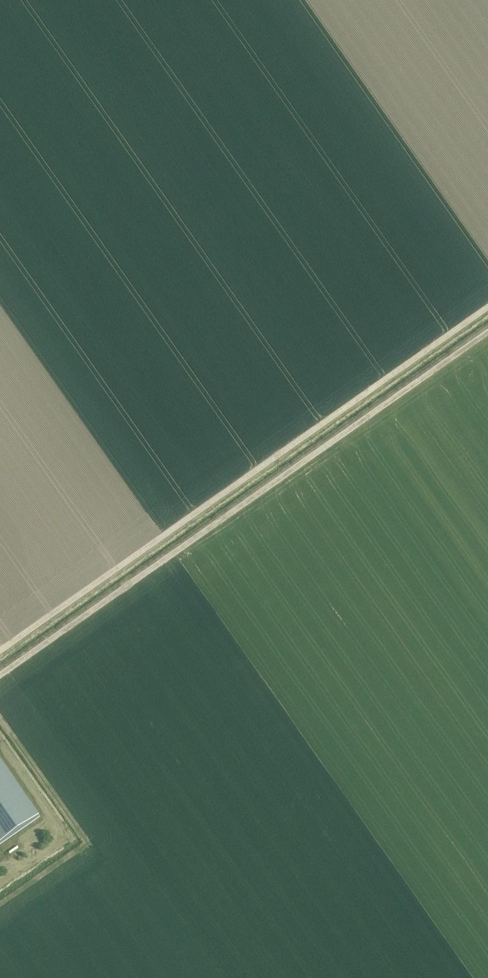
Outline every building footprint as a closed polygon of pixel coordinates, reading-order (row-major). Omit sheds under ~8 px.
[(39,815),(0,760),(0,842),(39,815)]
